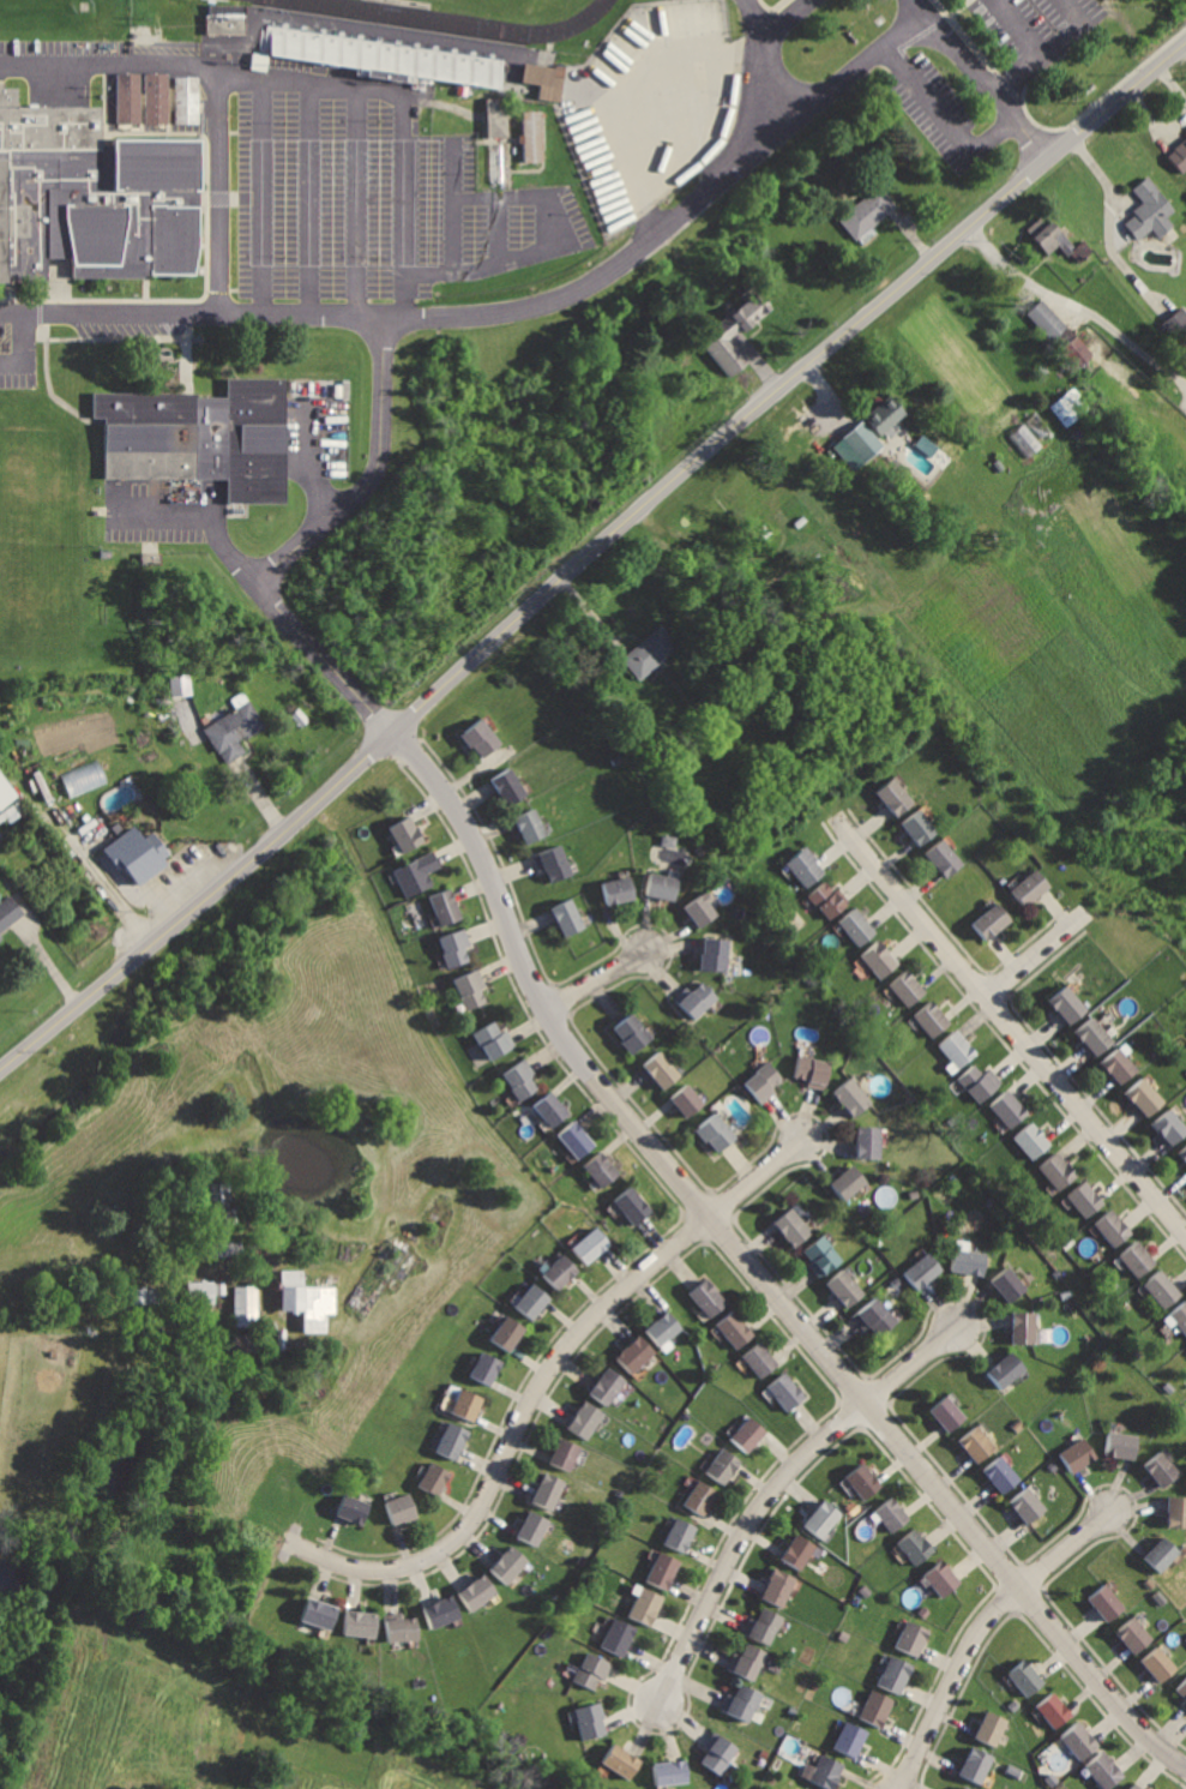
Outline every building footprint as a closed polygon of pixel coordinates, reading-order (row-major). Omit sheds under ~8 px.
[(209,8),(209,34),(248,34),(248,7),(209,8)] [(272,23),(267,50),(355,64),(363,65),(362,72),(403,78),(403,71),(498,85),(501,58),(272,23)] [(248,65),(265,67),(267,50),(251,48),(248,65)] [(524,62),(522,86),(554,90),(556,66),(524,62)] [(116,72),(116,121),(138,121),(138,71),(116,72)] [(144,72),(144,121),(165,121),(165,72),(144,72)] [(197,123),(198,76),(176,76),(175,123),(197,123)] [(2,280),(2,277),(8,277),(44,277),(44,254),(56,254),(70,254),(70,275),(140,276),(140,272),(144,272),(191,271),(197,242),(197,196),(198,136),(110,136),(110,142),(103,142),(100,142),(100,103),(17,103),(17,85),(0,85),(0,280),(2,280)] [(484,100),(488,140),(511,139),(507,101),(484,100)] [(523,112),(523,161),(542,161),(542,112),(523,112)] [(1162,156),(1179,176),(1185,171),(1185,136),(1162,156)] [(490,148),(490,184),(506,184),(506,144),(490,148)] [(1149,173),(1130,188),(1140,202),(1118,221),(1136,241),(1151,228),(1158,236),(1174,224),(1168,218),(1180,209),(1149,173)] [(878,182),(835,218),(855,242),(897,205),(878,182)] [(1047,212),(1025,230),(1049,258),(1071,240),(1047,212)] [(698,336),(732,379),(754,361),(738,340),(777,308),(755,282),(739,295),(743,300),(698,336)] [(1038,296),(1022,313),(1048,340),(1065,322),(1038,296)] [(1180,306),(1161,323),(1176,339),(1185,330),(1185,312),(1180,306)] [(1077,331),(1058,348),(1077,368),(1095,352),(1077,331)] [(91,390),(91,415),(102,415),(102,418),(102,475),(225,475),(225,498),(282,498),(282,474),(282,376),(225,376),(225,395),(195,395),(195,390),(186,390),(91,390)] [(1049,404),(1064,426),(1092,407),(1078,385),(1049,404)] [(891,396),(865,418),(881,437),(908,415),(891,396)] [(861,420),(842,436),(862,462),(881,445),(861,420)] [(1040,444),(1022,422),(1007,435),(1026,457),(1040,444)] [(937,445),(919,434),(913,445),(930,456),(937,445)] [(664,624),(628,653),(622,658),(644,684),(686,649),(664,624)] [(172,696),(191,693),(188,673),(168,676),(172,696)] [(203,727),(223,763),(246,750),(242,744),(269,728),(252,698),(203,727)] [(483,716),(460,736),(481,761),(505,742),(483,716)] [(106,784),(99,761),(62,772),(68,795),(106,784)] [(512,766),(490,780),(508,808),(530,793),(512,766)] [(19,797),(0,772),(0,812),(19,797)] [(893,774),(874,791),(898,818),(917,803),(893,774)] [(536,808),(514,818),(528,845),(549,834),(536,808)] [(921,809),(902,823),(920,846),(939,830),(921,809)] [(413,814),(390,828),(405,852),(427,838),(413,814)] [(139,818),(101,850),(133,888),(170,857),(139,818)] [(673,847),(676,837),(663,833),(660,843),(673,847)] [(945,839),(927,854),(949,878),(967,863),(945,839)] [(561,845),(534,854),(538,870),(546,868),(550,881),(572,874),(561,845)] [(808,848),(787,866),(807,892),(829,874),(808,848)] [(434,850),(393,870),(407,897),(432,884),(426,872),(441,864),(434,850)] [(1012,890),(1025,906),(1049,884),(1037,870),(1012,890)] [(651,871),(646,897),(676,902),(681,876),(651,871)] [(602,882),(607,907),(637,901),(631,875),(602,882)] [(827,881),(809,897),(832,923),(851,906),(827,881)] [(453,890),(431,897),(440,929),(463,921),(453,890)] [(704,892),(685,907),(703,930),(722,914),(704,892)] [(0,900),(0,935),(24,915),(7,894),(0,900)] [(572,897),(550,907),(565,937),(586,927),(572,897)] [(971,923),(986,942),(1013,920),(999,901),(971,923)] [(857,908),(839,924),(860,948),(879,932),(857,908)] [(438,937),(450,967),(470,960),(465,947),(472,944),(465,926),(438,937)] [(705,937),(703,971),(730,972),(732,938),(705,937)] [(881,939),(862,955),(884,981),(903,965),(881,939)] [(481,967),(454,979),(466,1009),(487,1001),(482,991),(489,987),(481,967)] [(909,968),(891,984),(913,1009),(931,993),(909,968)] [(708,983),(697,992),(690,985),(674,999),(697,1022),(722,997),(708,983)] [(1067,984),(1049,1001),(1072,1025),(1090,1008),(1067,984)] [(932,999),(914,1016),(937,1040),(955,1023),(932,999)] [(636,1010),(612,1029),(632,1055),(656,1034),(636,1010)] [(1095,1016),(1077,1033),(1101,1059),(1119,1043),(1095,1016)] [(499,1021),(474,1034),(489,1063),(520,1045),(511,1028),(506,1034),(499,1021)] [(959,1028),(940,1045),(961,1070),(981,1053),(959,1028)] [(1120,1047),(1101,1064),(1121,1087),(1140,1070),(1120,1047)] [(662,1049),(644,1064),(666,1088),(684,1073),(662,1049)] [(799,1053),(796,1076),(809,1077),(808,1089),(826,1092),(831,1057),(799,1053)] [(528,1058),(501,1076),(518,1101),(538,1087),(531,1076),(537,1073),(528,1058)] [(769,1061),(742,1082),(761,1107),(781,1092),(775,1086),(783,1079),(769,1061)] [(977,1063),(959,1079),(982,1104),(1007,1082),(995,1069),(988,1075),(977,1063)] [(854,1076),(833,1092),(854,1117),(874,1101),(854,1076)] [(1146,1076),(1127,1091),(1150,1118),(1168,1103),(1146,1076)] [(688,1081),(670,1098),(690,1117),(706,1101),(688,1081)] [(554,1089),(535,1105),(554,1128),(573,1111),(554,1089)] [(1010,1089),(991,1106),(1010,1130),(1030,1113),(1010,1089)] [(1152,1123),(1172,1146),(1185,1132),(1185,1125),(1170,1107),(1152,1123)] [(716,1110),(693,1129),(708,1146),(710,1141),(721,1154),(739,1139),(716,1110)] [(577,1119),(558,1136),(577,1159),(596,1142),(577,1119)] [(1034,1121),(1012,1140),(1033,1164),(1054,1145),(1034,1121)] [(857,1125),(856,1159),(881,1160),(883,1125),(857,1125)] [(1178,1151),(1185,1162),(1185,1145),(1178,1151)] [(603,1149),(585,1167),(606,1189),(625,1171),(603,1149)] [(1059,1149),(1037,1167),(1059,1193),(1080,1175),(1059,1149)] [(853,1163),(827,1184),(844,1203),(869,1182),(853,1163)] [(1083,1181),(1067,1196),(1091,1219),(1107,1203),(1083,1181)] [(231,1220),(230,1182),(211,1183),(212,1221),(231,1220)] [(634,1183),(615,1199),(638,1226),(656,1211),(634,1183)] [(795,1206),(775,1224),(794,1247),(815,1230),(795,1206)] [(1112,1209),(1095,1224),(1115,1248),(1133,1233),(1112,1209)] [(572,1245),(589,1265),(614,1242),(597,1224),(572,1245)] [(825,1236),(806,1253),(812,1260),(807,1265),(821,1280),(845,1259),(825,1236)] [(1137,1239),(1119,1255),(1137,1277),(1156,1261),(1137,1239)] [(212,1241),(212,1254),(239,1254),(239,1242),(212,1241)] [(955,1247),(951,1273),(985,1277),(988,1250),(955,1247)] [(929,1251),(903,1274),(920,1293),(946,1271),(929,1251)] [(542,1273),(560,1291),(580,1271),(562,1253),(542,1273)] [(1006,1263),(989,1279),(1012,1303),(1029,1286),(1006,1263)] [(847,1267),(829,1283),(851,1308),(868,1292),(847,1267)] [(1161,1268),(1144,1284),(1166,1308),(1182,1293),(1161,1268)] [(326,1331),(326,1313),(335,1313),(336,1286),(303,1286),(304,1270),(281,1270),(280,1310),(303,1311),(303,1331),(326,1331)] [(709,1278),(692,1293),(712,1316),(730,1301),(709,1278)] [(187,1281),(187,1303),(213,1302),(212,1280),(187,1281)] [(214,1294),(225,1293),(225,1281),(213,1282),(214,1294)] [(513,1303),(532,1320),(552,1298),(532,1281),(513,1303)] [(233,1286),(234,1326),(257,1325),(257,1285),(233,1286)] [(157,1303),(156,1287),(130,1288),(130,1304),(157,1303)] [(877,1292),(853,1315),(866,1329),(872,1323),(883,1335),(901,1319),(877,1292)] [(1169,1315),(1185,1336),(1185,1300),(1169,1315)] [(645,1326),(662,1346),(685,1328),(669,1308),(645,1326)] [(735,1310),(717,1325),(738,1350),(755,1334),(735,1310)] [(1013,1310),(1013,1345),(1036,1345),(1036,1310),(1013,1310)] [(505,1314),(488,1339),(508,1352),(525,1327),(505,1314)] [(616,1355),(631,1373),(656,1352),(642,1334),(616,1355)] [(760,1340),(745,1355),(765,1379),(782,1363),(760,1340)] [(482,1351),(469,1375),(490,1387),(504,1363),(482,1351)] [(1013,1351),(986,1374),(1003,1393),(1029,1369),(1013,1351)] [(610,1365),(589,1392),(606,1406),(627,1380),(610,1365)] [(785,1370),(766,1388),(790,1415),(811,1397),(785,1370)] [(462,1388),(452,1413),(475,1423),(484,1398),(462,1388)] [(949,1393),(932,1409),(953,1434),(970,1417),(949,1393)] [(585,1400),(567,1427),(588,1440),(606,1413),(585,1400)] [(751,1415),(732,1437),(751,1453),(770,1430),(751,1415)] [(448,1422),(437,1452),(457,1460),(469,1430),(448,1422)] [(979,1425),(958,1441),(976,1464),(997,1447),(979,1425)] [(1108,1431),(1106,1458),(1136,1460),(1138,1434),(1108,1431)] [(562,1436),(552,1464),(573,1472),(584,1445),(562,1436)] [(1059,1453),(1072,1473),(1097,1455),(1084,1436),(1059,1453)] [(726,1446),(708,1470),(728,1485),(745,1461),(726,1446)] [(1162,1449),(1145,1463),(1164,1489),(1181,1475),(1162,1449)] [(1001,1454),(983,1471),(1007,1496),(1025,1478),(1001,1454)] [(433,1460),(419,1487),(439,1499),(453,1472),(433,1460)] [(867,1461),(847,1478),(867,1501),(886,1484),(867,1461)] [(546,1471),(532,1502),(554,1511),(567,1479),(546,1471)] [(700,1481),(685,1506),(706,1518),(721,1493),(700,1481)] [(1030,1485),(1011,1503),(1031,1526),(1052,1509),(1030,1485)] [(385,1499),(393,1523),(419,1513),(410,1489),(385,1499)] [(343,1491),(335,1517),(362,1527),(372,1501),(343,1491)] [(1168,1525),(1185,1526),(1185,1493),(1170,1493),(1168,1525)] [(893,1496),(874,1512),(892,1533),(911,1518),(893,1496)] [(830,1500),(807,1524),(824,1539),(845,1515),(830,1500)] [(530,1508),(516,1536),(540,1548),(554,1520),(530,1508)] [(678,1517),(666,1543),(690,1553),(700,1527),(678,1517)] [(914,1526),(896,1543),(919,1567),(937,1551),(914,1526)] [(799,1535),(782,1559),(801,1572),(818,1548),(799,1535)] [(1166,1535),(1140,1557),(1158,1575),(1182,1553),(1166,1535)] [(511,1545),(490,1568),(507,1584),(529,1562),(511,1545)] [(661,1551),(649,1580),(670,1590),(684,1561),(661,1551)] [(941,1560),(923,1575),(943,1599),(961,1584),(941,1560)] [(777,1569),(763,1599),(785,1610),(800,1580),(777,1569)] [(457,1592),(472,1613),(500,1593),(486,1572),(457,1592)] [(1106,1581),(1089,1597),(1112,1622),(1128,1608),(1106,1581)] [(644,1586),(633,1616),(655,1626),(667,1596),(644,1586)] [(422,1605),(431,1631),(463,1619),(454,1595),(422,1605)] [(311,1597),(303,1621),(332,1629),(339,1604),(311,1597)] [(764,1609),(759,1619),(752,1615),(743,1633),(770,1645),(783,1619),(764,1609)] [(345,1610),(343,1639),(377,1640),(378,1613),(345,1610)] [(386,1619),(387,1644),(422,1641),(421,1616),(386,1619)] [(1134,1616),(1116,1632),(1138,1653),(1155,1638),(1134,1616)] [(910,1619),(897,1647),(922,1658),(934,1629),(910,1619)] [(618,1620),(604,1650),(625,1658),(638,1628),(618,1620)] [(736,1652),(728,1670),(755,1683),(771,1653),(749,1644),(743,1655),(736,1652)] [(1157,1646),(1139,1662),(1162,1686),(1179,1670),(1157,1646)] [(591,1653),(576,1682),(595,1693),(601,1681),(607,1685),(616,1667),(591,1653)] [(895,1656),(879,1685),(902,1697),(916,1668),(895,1656)] [(1025,1658),(1010,1673),(1033,1698),(1048,1682),(1025,1658)] [(1178,1689),(1185,1696),(1185,1679),(1178,1689)] [(729,1691),(721,1711),(752,1723),(764,1694),(742,1685),(739,1695),(729,1691)] [(874,1689),(861,1717),(885,1728),(898,1701),(874,1689)] [(1054,1693),(1037,1706),(1056,1729),(1073,1715),(1054,1693)] [(578,1709),(588,1742),(612,1735),(603,1703),(578,1709)] [(988,1710),(976,1737),(998,1747),(1010,1719),(988,1710)] [(848,1719),(836,1748),(861,1759),(873,1730),(848,1719)] [(1078,1721),(1060,1735),(1083,1760),(1100,1745),(1078,1721)] [(717,1730),(705,1747),(712,1752),(704,1763),(722,1777),(742,1748),(717,1730)] [(616,1741),(603,1761),(631,1779),(644,1759),(616,1741)] [(974,1747),(962,1773),(982,1784),(995,1758),(974,1747)] [(1088,1765),(1108,1788),(1113,1788),(1127,1776),(1106,1751),(1088,1765)] [(812,1781),(827,1788),(835,1788),(848,1766),(826,1755),(812,1781)] [(655,1761),(657,1788),(690,1784),(687,1759),(655,1761)]
